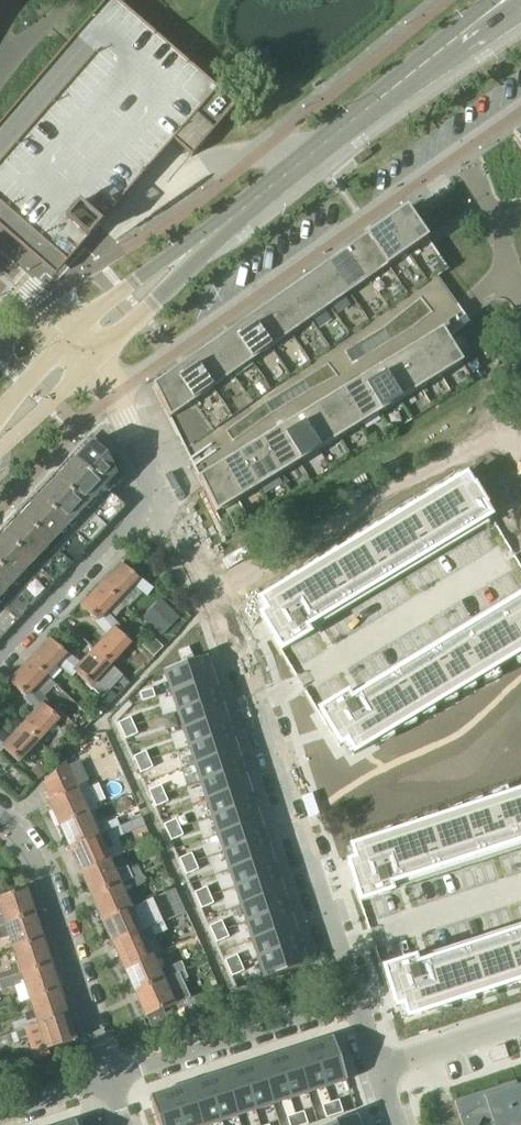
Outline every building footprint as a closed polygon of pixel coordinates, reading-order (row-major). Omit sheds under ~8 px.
[(0,122),(0,205),(67,263),(87,240),(100,226),(174,141),(192,157),(196,152),(203,144),(237,105),(116,0),(107,0),(73,38),(69,43),(0,122)] [(512,135),(516,140),(520,148),(520,129),(512,135)] [(406,209),(386,224),(407,254),(406,255),(417,271),(428,264),(437,278),(438,277),(449,270),(432,246),(426,237),(408,211),(406,209)] [(386,224),(366,237),(388,268),(406,255),(407,254),(386,224)] [(366,237),(347,251),(368,281),(388,268),(366,237)] [(347,251),(327,264),(349,295),(368,281),(347,251)] [(327,264),(308,278),(329,309),(349,295),(327,264)] [(308,278),(289,292),(310,322),(329,309),(308,278)] [(289,292),(269,305),(290,336),(310,322),(289,292)] [(269,305),(250,319),(271,349),(290,336),(269,305)] [(458,306),(438,320),(451,338),(471,324),(467,318),(466,317),(465,317),(465,316),(458,306)] [(250,319),(230,332),(252,363),(271,349),(250,319)] [(442,329),(421,342),(427,352),(442,376),(463,363),(448,339),(442,329)] [(229,334),(211,346),(213,350),(232,377),(252,363),(230,332),(229,334)] [(421,342),(401,355),(407,365),(421,389),(442,376),(427,352),(421,342)] [(211,346),(191,360),(194,363),(213,390),(232,377),(213,350),(211,346)] [(401,355),(380,367),(386,377),(401,401),(421,389),(407,365),(401,355)] [(191,360),(172,373),(174,377),(193,404),(213,390),(194,363),(191,360)] [(380,367),(360,380),(366,389),(381,413),(401,401),(386,377),(380,367)] [(172,373),(153,387),(155,391),(160,401),(179,439),(200,424),(190,406),(193,404),(174,377),(172,373)] [(360,380),(340,392),(346,402),(361,426),(381,413),(366,389),(360,380)] [(340,392),(320,404),(326,414),(340,438),(361,426),(346,402),(340,392)] [(320,404),(299,417),(305,427),(320,450),(340,438),(326,414),(320,404)] [(299,417),(279,429),(285,439),(300,463),(320,450),(305,427),(299,417)] [(279,429),(259,441),(265,451),(279,475),(300,463),(285,439),(279,429)] [(259,441),(239,454),(245,464),(259,488),(279,475),(265,451),(259,441)] [(0,540),(0,640),(126,507),(113,496),(118,491),(115,487),(125,477),(113,455),(107,458),(92,443),(0,540)] [(214,454),(193,467),(216,514),(239,500),(224,476),(225,476),(220,465),(214,454)] [(239,454),(220,465),(225,476),(224,476),(239,500),(259,488),(245,464),(239,454)] [(467,476),(260,600),(267,612),(260,616),(282,651),(310,634),(307,628),(491,517),(485,505),(486,505),(475,487),(474,487),(467,476)] [(103,583),(102,584),(118,599),(134,583),(148,594),(153,588),(139,577),(138,578),(122,563),(121,563),(123,565),(104,585),(103,583)] [(108,611),(118,599),(102,584),(103,586),(84,606),(83,605),(82,606),(97,620),(97,621),(102,628),(113,618),(108,611)] [(319,712),(340,748),(347,744),(353,755),(520,654),(520,599),(351,701),(347,695),(319,712)] [(144,617),(162,635),(179,617),(161,600),(144,617)] [(120,626),(113,618),(102,628),(109,637),(97,650),(95,648),(95,649),(111,664),(131,643),(117,629),(120,626)] [(31,659),(46,675),(57,663),(65,669),(74,658),(67,653),(66,653),(50,639),(51,641),(33,660),(31,659)] [(189,647),(179,652),(183,662),(193,657),(189,647)] [(111,664),(95,649),(94,650),(96,651),(86,661),(83,665),(74,658),(65,669),(73,675),(76,672),(91,685),(111,664)] [(206,658),(162,672),(169,693),(213,679),(206,658)] [(9,681),(26,696),(24,697),(30,703),(40,693),(35,686),(46,675),(31,659),(30,660),(32,662),(12,682),(10,680),(9,681)] [(213,679),(169,693),(176,714),(219,699),(213,679)] [(104,697),(100,702),(107,708),(118,697),(110,690),(104,697)] [(151,690),(139,694),(142,702),(154,699),(151,690)] [(23,724),(40,740),(60,719),(45,705),(48,702),(40,693),(30,703),(37,713),(25,726),(23,724)] [(219,699),(176,714),(182,731),(225,717),(219,699)] [(225,717),(182,731),(187,749),(231,734),(225,717)] [(122,722),(111,727),(115,735),(126,730),(122,722)] [(23,724),(22,725),(24,727),(11,740),(2,734),(0,737),(0,750),(2,751),(5,748),(19,761),(40,740),(23,724)] [(126,730),(115,735),(118,743),(130,738),(126,730)] [(231,734),(187,749),(193,766),(236,752),(231,734)] [(236,752),(193,766),(199,784),(242,770),(236,752)] [(138,755),(126,761),(130,769),(141,764),(138,755)] [(46,783),(45,783),(53,799),(48,801),(59,825),(88,812),(98,808),(87,783),(78,787),(66,762),(65,763),(46,783)] [(47,769),(40,763),(33,771),(39,777),(47,769)] [(141,764),(130,769),(134,777),(145,772),(141,764)] [(242,770),(199,784),(205,801),(248,787),(242,770)] [(248,787),(205,801),(210,819),(254,805),(248,787)] [(153,789),(141,795),(145,803),(157,798),(153,789)] [(348,862),(361,901),(393,891),(390,885),(520,842),(520,792),(351,847),(355,860),(348,862)] [(157,798),(145,803),(149,811),(160,806),(157,798)] [(254,805),(210,819),(216,837),(259,822),(254,805)] [(88,812),(59,825),(70,849),(99,837),(88,812)] [(117,820),(104,826),(107,834),(121,828),(117,820)] [(259,822),(216,837),(222,854),(265,840),(259,822)] [(168,823),(157,828),(160,837),(172,832),(168,823)] [(121,828),(107,834),(111,842),(111,841),(124,836),(121,828)] [(172,832),(160,837),(164,845),(176,840),(172,832)] [(99,837),(70,849),(81,873),(109,861),(105,850),(113,846),(111,841),(111,842),(107,834),(99,837)] [(265,840),(222,854),(228,872),(271,857),(265,840)] [(183,857),(172,862),(176,871),(187,865),(183,857)] [(271,857),(228,872),(233,889),(277,875),(271,857)] [(109,861),(81,873),(92,897),(120,885),(129,881),(133,879),(129,872),(128,868),(115,874),(109,861)] [(187,865),(176,871),(179,879),(191,874),(187,865)] [(139,868),(129,872),(133,879),(142,875),(139,868)] [(133,879),(129,881),(132,889),(146,883),(142,875),(133,879)] [(277,875),(233,889),(239,907),(282,893),(277,875)] [(120,885),(92,897),(103,921),(131,909),(120,885)] [(35,914),(27,889),(0,898),(0,905),(4,918),(0,918),(0,926),(35,914)] [(199,891),(187,896),(191,905),(203,899),(199,891)] [(282,893),(239,907),(245,924),(288,910),(282,893)] [(203,899),(191,905),(195,913),(206,908),(203,899)] [(131,909),(103,921),(114,946),(150,929),(163,923),(153,900),(131,909)] [(288,910),(245,924),(251,942),(294,928),(288,910)] [(0,926),(0,941),(11,938),(14,949),(44,940),(35,914),(0,926)] [(163,923),(150,929),(153,937),(154,936),(167,931),(163,923)] [(214,925),(202,930),(206,938),(218,933),(214,925)] [(294,928),(251,942),(256,959),(300,945),(294,928)] [(150,929),(114,946),(125,970),(162,953),(154,936),(153,937),(150,929)] [(383,970),(396,1009),(403,1007),(407,1019),(520,982),(520,932),(417,966),(415,960),(383,970)] [(218,933),(206,938),(210,947),(221,942),(218,933)] [(23,974),(52,965),(44,940),(14,949),(18,962),(8,965),(9,969),(0,972),(0,982),(14,977),(23,974)] [(300,945),(256,959),(263,981),(307,966),(300,945)] [(162,953),(125,970),(135,994),(171,977),(167,969),(169,968),(162,953)] [(229,959),(218,964),(221,972),(233,967),(229,959)] [(169,968),(167,969),(171,977),(185,971),(181,962),(169,968)] [(52,965),(23,974),(14,977),(0,982),(0,985),(2,991),(17,986),(16,983),(25,980),(31,1000),(60,990),(53,968),(52,965)] [(233,967),(221,972),(225,981),(237,975),(233,967)] [(171,977),(135,994),(146,1018),(191,998),(183,981),(188,978),(185,971),(171,977)] [(26,1019),(12,1023),(15,1032),(16,1032),(68,1015),(60,990),(31,1000),(35,1012),(24,1015),(26,1019)] [(49,1050),(77,1040),(68,1015),(16,1032),(19,1040),(28,1037),(36,1060),(50,1055),(49,1050)] [(332,1038),(311,1045),(325,1089),(346,1082),(332,1038)] [(311,1045),(294,1051),(308,1095),(325,1089),(311,1045)] [(508,1058),(504,1046),(487,1051),(492,1063),(508,1058)] [(294,1051),(276,1057),(290,1100),(308,1095),(294,1051)] [(276,1057),(258,1063),(273,1106),(290,1100),(276,1057)] [(258,1063),(241,1068),(255,1112),(273,1106),(258,1063)] [(241,1068),(223,1074),(238,1118),(255,1112),(241,1068)] [(223,1074),(206,1080),(220,1123),(238,1118),(223,1074)] [(188,1086),(201,1124),(215,1124),(220,1123),(206,1080),(188,1086)] [(455,1101),(463,1124),(479,1124),(483,1117),(494,1122),(494,1124),(520,1124),(520,1085),(517,1086),(516,1081),(455,1101)] [(171,1092),(182,1124),(201,1124),(188,1086),(171,1092)] [(150,1098),(158,1124),(182,1124),(171,1092),(150,1098)] [(339,1102),(330,1104),(334,1117),(343,1114),(339,1102)] [(330,1104),(322,1107),(326,1119),(334,1117),(330,1104)] [(295,1116),(298,1124),(308,1124),(304,1113),(295,1116)] [(287,1119),(289,1124),(298,1124),(295,1116),(287,1119)] [(331,1124),(359,1124),(356,1117),(331,1124)]
